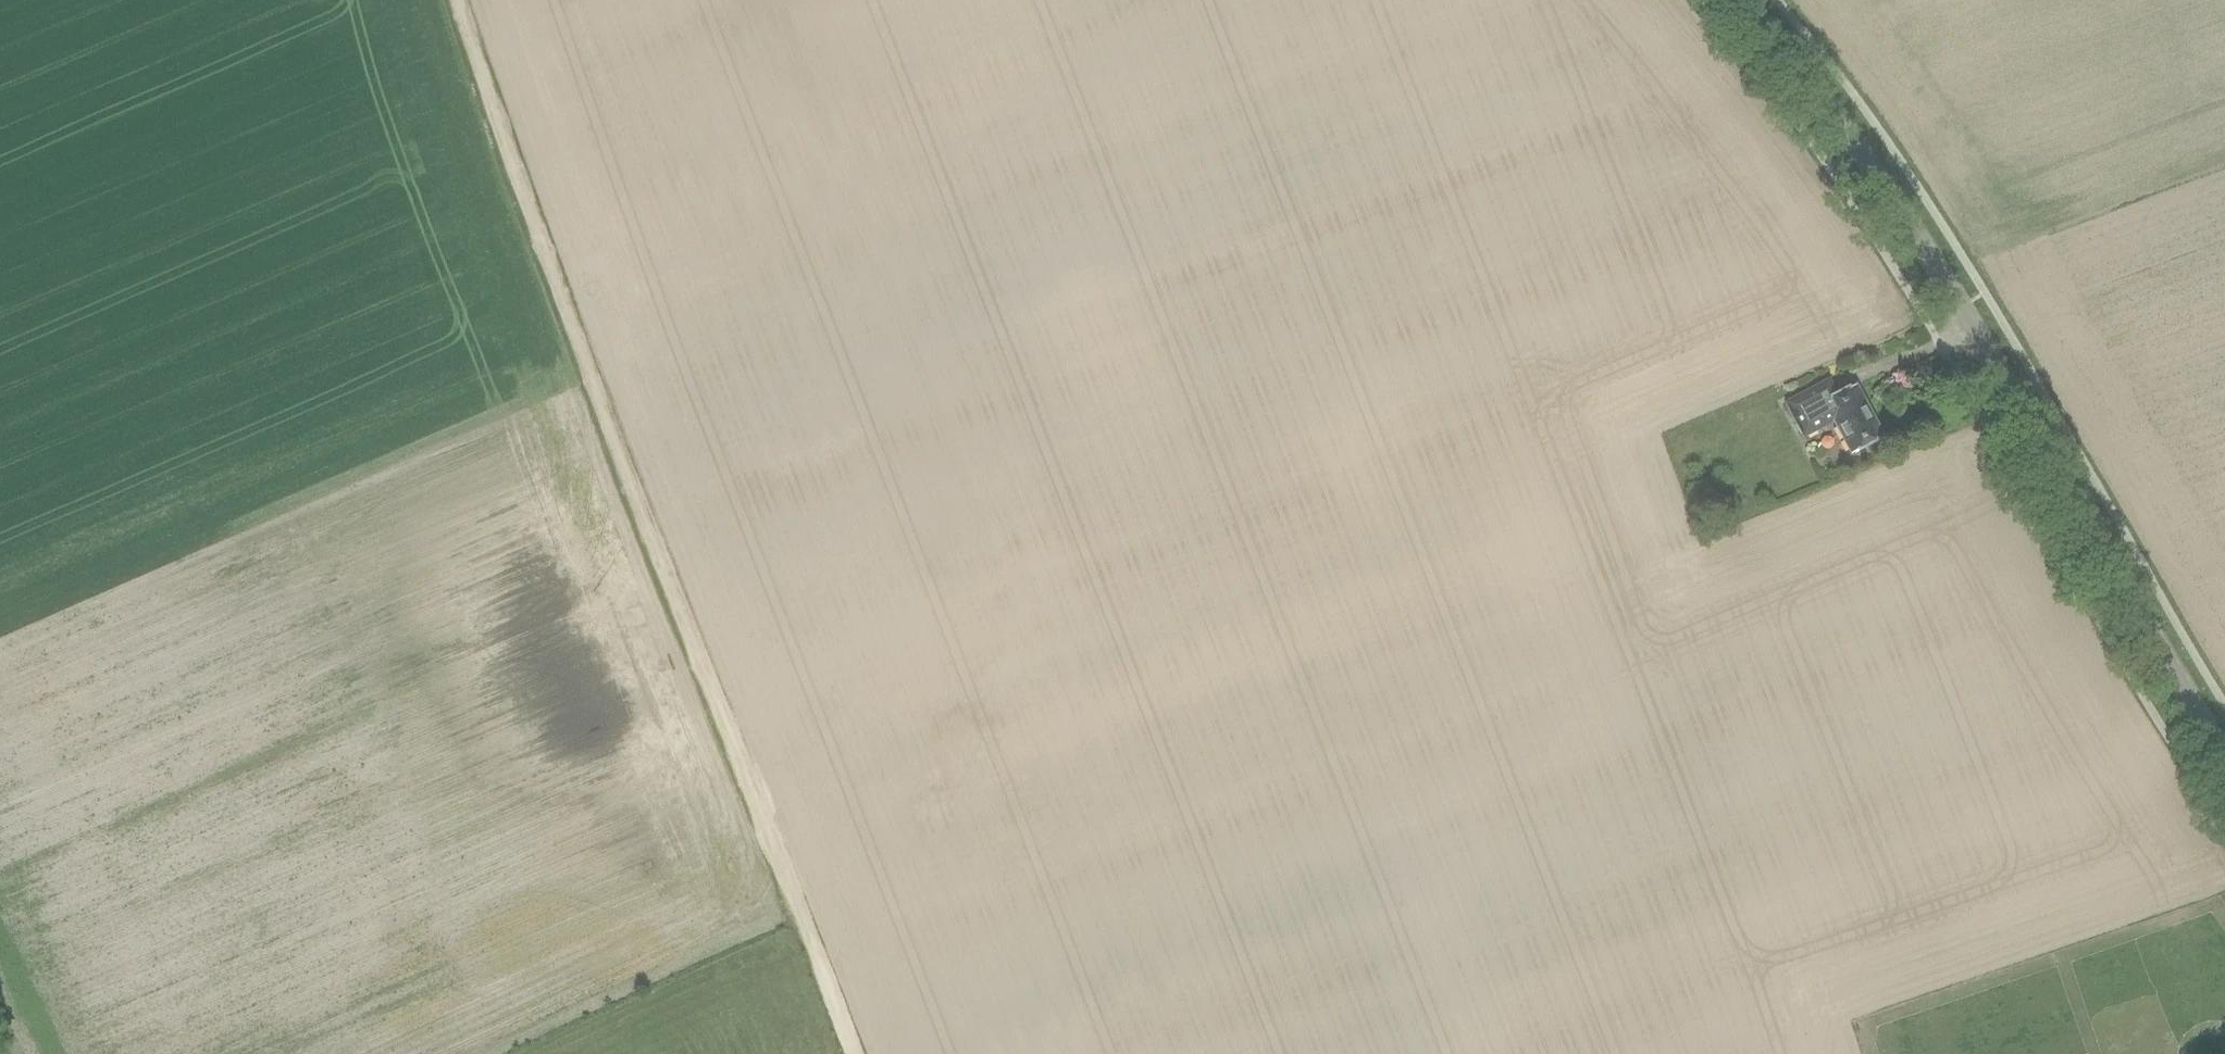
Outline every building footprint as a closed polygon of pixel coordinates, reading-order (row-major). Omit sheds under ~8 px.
[(1830,378),(1818,384),(1786,401),(1805,436),(1835,420),(1853,452),(1884,435),(1869,407),(1870,404),(1867,397),(1864,396),(1857,384),(1839,394),(1830,378)]
